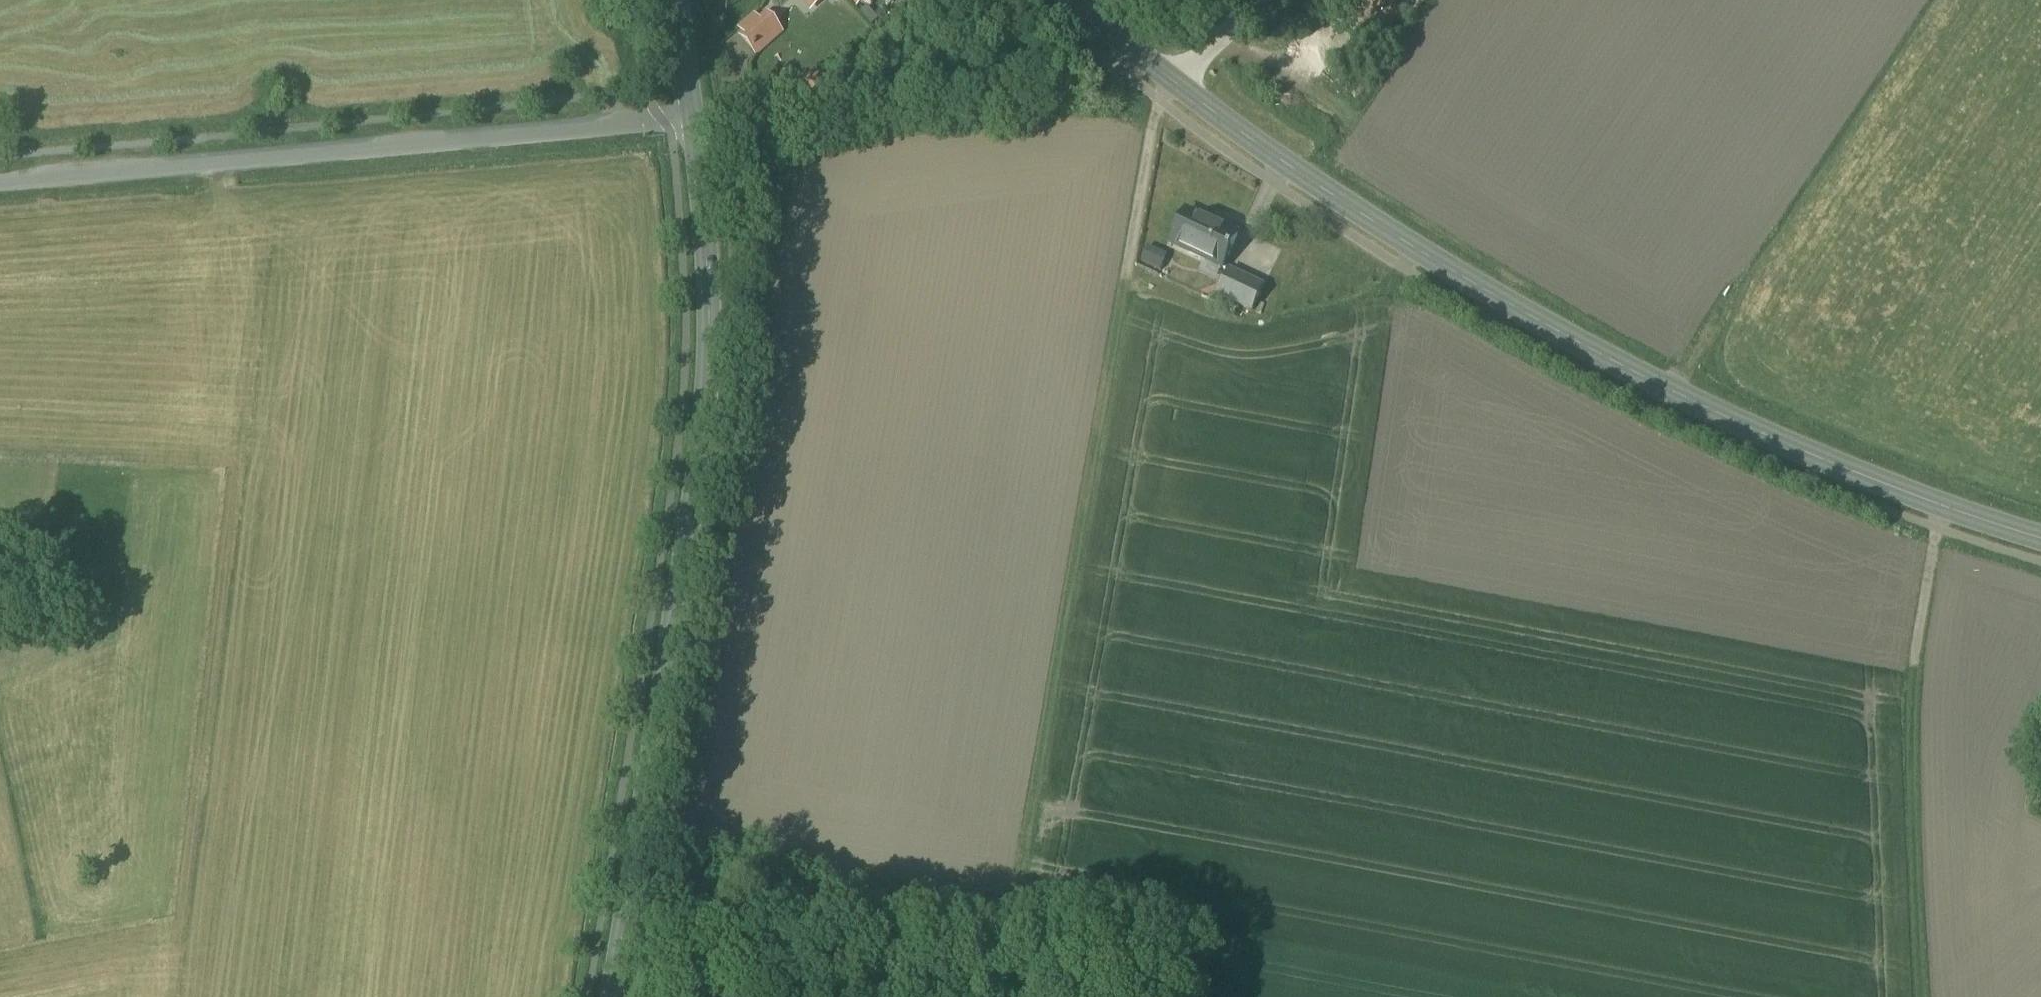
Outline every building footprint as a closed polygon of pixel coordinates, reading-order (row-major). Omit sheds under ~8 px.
[(821,9),(823,11),(835,0),(813,0),(821,9)] [(753,15),(739,28),(744,33),(758,20),(753,15)] [(744,33),(741,36),(757,53),(777,35),(774,33),(777,30),(764,15),(758,20),(744,33)] [(818,78),(803,80),(803,88),(819,87),(818,78)] [(1236,234),(1186,210),(1171,242),(1223,267),(1231,249),(1229,248),(1236,234)] [(1262,286),(1228,270),(1216,293),(1250,310),(1262,286)]
